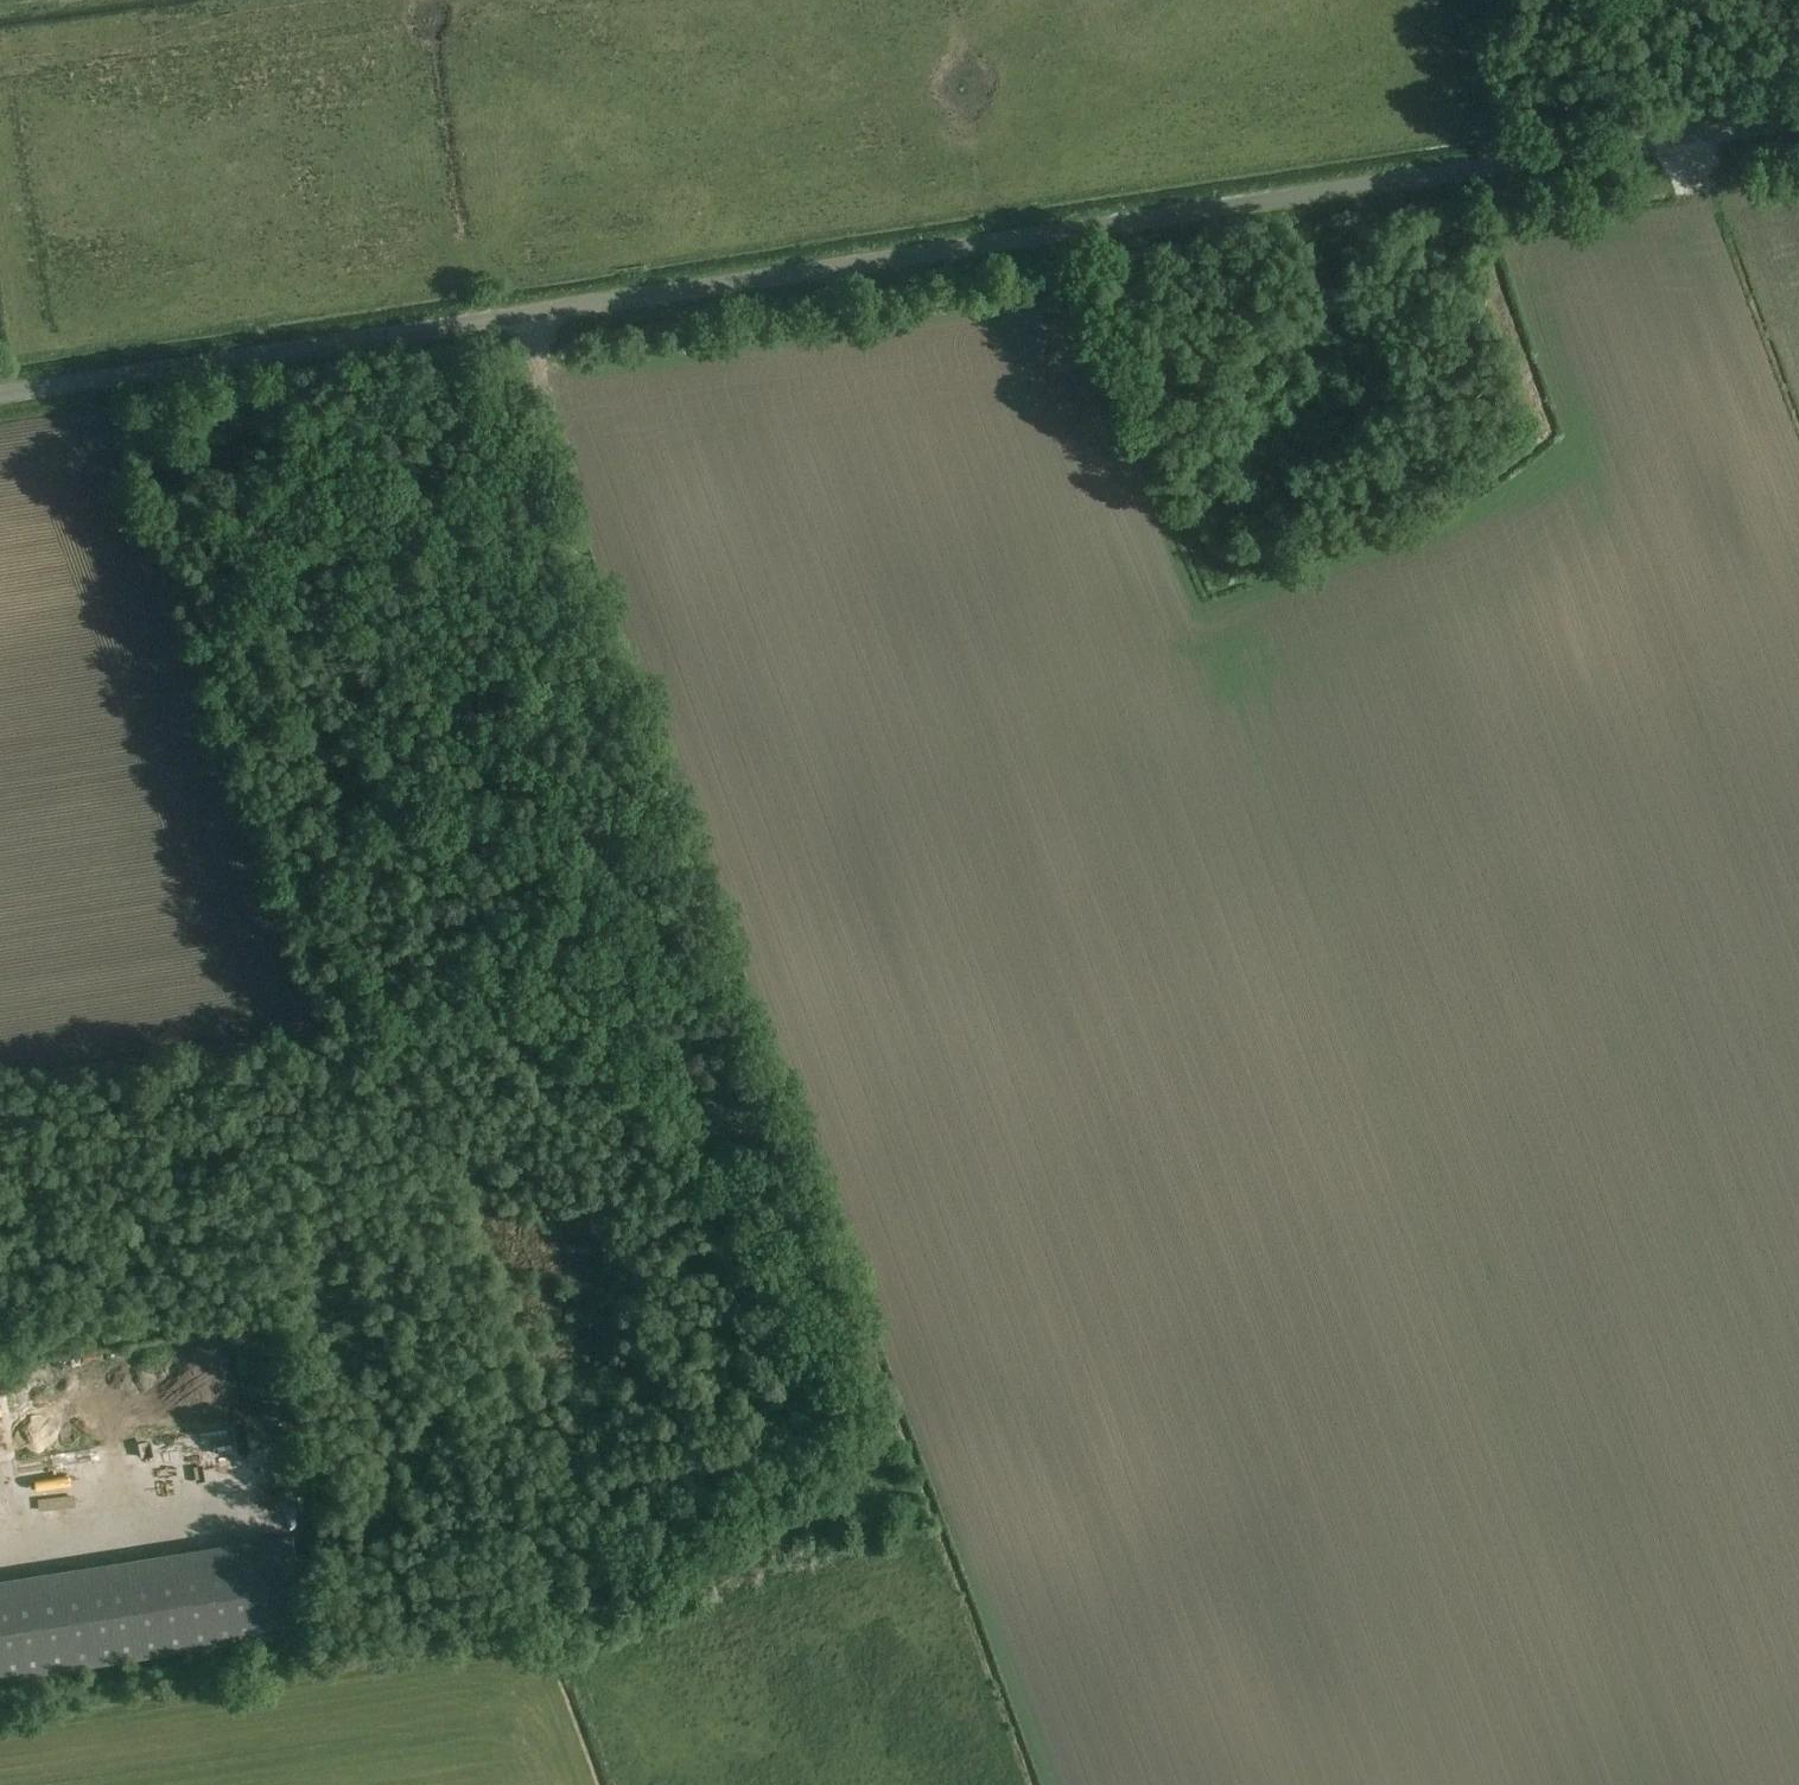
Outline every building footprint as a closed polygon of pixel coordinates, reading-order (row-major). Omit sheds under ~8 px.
[(123,1472),(123,1480),(153,1479),(153,1471),(123,1472)] [(292,1534),(0,1581),(0,1680),(308,1631),(292,1534)]
